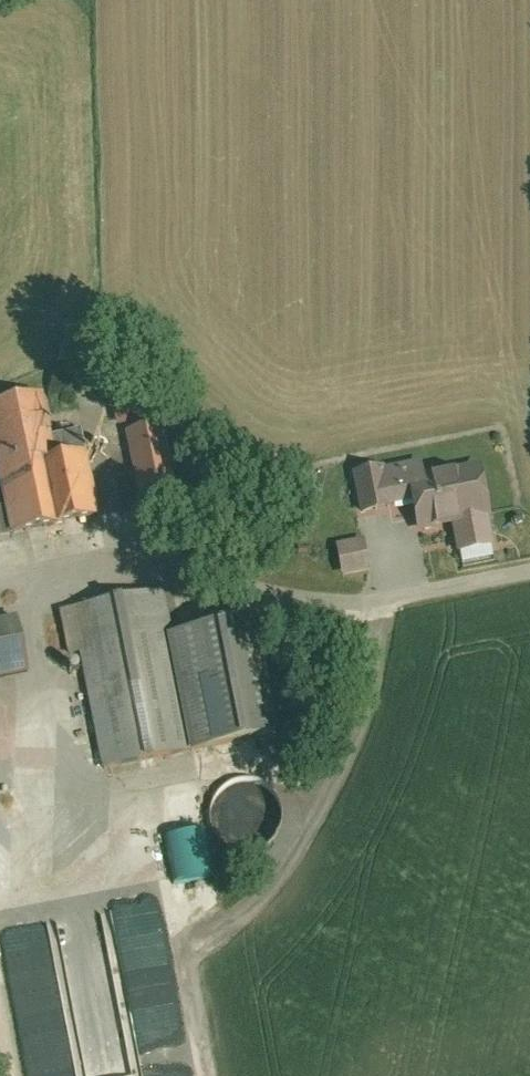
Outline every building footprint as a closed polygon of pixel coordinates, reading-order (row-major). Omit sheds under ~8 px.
[(141,391),(113,397),(120,427),(147,421),(141,391)] [(6,535),(86,518),(69,432),(45,437),(37,398),(0,406),(0,506),(6,535)] [(153,433),(122,440),(141,522),(172,514),(153,433)] [(497,534),(487,476),(424,488),(421,470),(373,479),(382,528),(419,521),(424,547),(497,534)] [(337,549),(346,580),(376,572),(367,541),(337,549)] [(157,599),(64,617),(95,779),(276,744),(255,632),(167,649),(157,599)] [(28,679),(18,619),(0,622),(0,684),(28,679)] [(277,821),(277,816),(276,805),(274,798),(270,792),(264,786),(259,782),(251,778),(244,776),(235,775),(228,776),(220,779),(214,782),(208,787),(203,794),(199,801),(197,808),(196,818),(197,825),(201,833),(203,837),(209,845),(216,850),(224,854),(231,855),(238,856),(247,854),(255,852),(259,849),(266,844),(271,837),(275,829),(277,821)] [(153,826),(118,831),(130,918),(165,913),(153,826)] [(143,961),(172,954),(166,929),(137,936),(143,961)]
